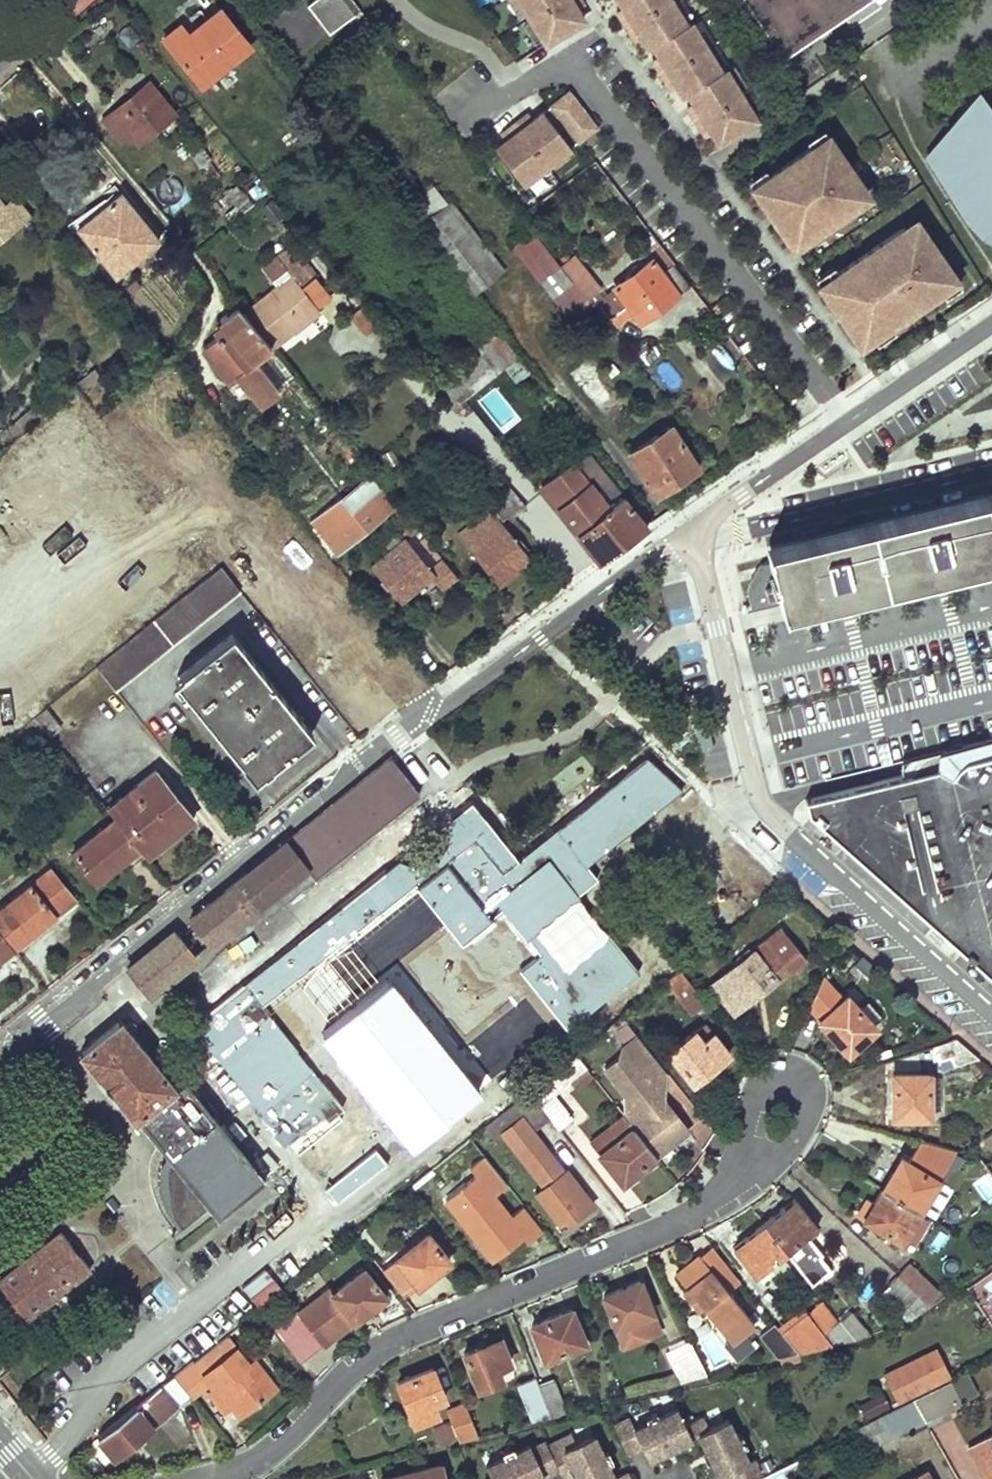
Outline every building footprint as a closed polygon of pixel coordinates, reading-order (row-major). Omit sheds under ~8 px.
[(352,0),(317,0),(310,5),(332,35),(361,12),(352,0)] [(543,51),(587,25),(571,0),(512,0),(543,51)] [(687,29),(670,0),(613,0),(647,54),(650,51),(687,29)] [(782,61),(866,0),(741,0),(782,61)] [(252,47),(222,10),(202,27),(188,37),(182,27),(165,41),(197,81),(220,63),(225,69),(252,47)] [(722,74),(692,27),(687,29),(650,51),(681,104),(682,100),(722,74)] [(225,69),(220,63),(197,81),(201,87),(225,69)] [(761,125),(726,71),(722,74),(682,100),(717,153),(761,125)] [(176,115),(150,84),(133,98),(105,121),(122,142),(132,135),(140,143),(176,115)] [(598,131),(567,91),(547,106),(578,146),(598,131)] [(979,95),(922,161),(963,224),(971,233),(980,242),(991,248),(991,249),(991,114),(979,95)] [(504,143),(492,152),(523,192),(572,154),(540,114),(532,121),(504,143)] [(499,135),(504,143),(532,121),(527,114),(499,135)] [(748,194),(792,258),(870,205),(827,140),(748,194)] [(503,274),(436,190),(409,213),(475,296),(503,274)] [(160,241),(123,194),(101,212),(80,229),(117,276),(160,241)] [(15,199),(6,207),(0,200),(0,243),(31,218),(15,199)] [(916,224),(815,292),(860,358),(961,290),(916,224)] [(319,276),(293,243),(288,246),(313,280),(319,276)] [(313,280),(288,246),(276,256),(278,258),(293,277),(281,286),(247,313),(245,315),(271,349),(319,311),(310,299),(303,289),(313,280)] [(293,277),(278,258),(267,267),(281,286),(293,277)] [(688,282),(675,265),(664,274),(653,260),(615,288),(603,298),(596,291),(572,259),(561,266),(573,282),(593,306),(599,301),(611,318),(629,305),(642,322),(659,309),(690,286),(688,282)] [(573,282),(561,266),(542,281),(553,297),(573,282)] [(320,290),(313,280),(303,289),(310,299),(320,290)] [(140,288),(136,282),(128,288),(133,294),(140,288)] [(245,315),(238,307),(220,321),(253,363),(239,375),(262,404),(280,390),(256,361),(271,349),(245,315)] [(520,358),(500,333),(486,344),(506,369),(508,368),(520,358)] [(174,347),(169,343),(164,354),(169,356),(174,347)] [(490,381),(471,355),(432,386),(452,411),(467,400),(490,381)] [(530,371),(520,358),(508,368),(517,381),(530,371)] [(95,370),(89,361),(72,375),(80,383),(95,370)] [(102,379),(95,370),(80,383),(87,391),(102,379)] [(699,468),(673,428),(631,455),(657,494),(675,483),(699,468)] [(648,527),(590,453),(542,491),(599,561),(629,541),(648,527)] [(526,508),(510,488),(497,498),(501,503),(491,511),(461,535),(501,585),(526,566),(532,562),(501,524),(511,515),(514,518),(526,508)] [(394,507),(389,499),(382,504),(387,512),(394,507)] [(382,504),(380,501),(354,523),(346,512),(322,532),(341,554),(390,514),(387,512),(382,504)] [(766,555),(784,617),(852,601),(968,573),(991,567),(991,502),(766,555)] [(406,539),(417,531),(406,517),(402,520),(400,515),(394,519),(400,526),(397,529),(406,539)] [(397,529),(395,525),(368,548),(379,561),(406,539),(397,529)] [(458,577),(431,545),(423,552),(434,567),(431,570),(406,539),(379,561),(375,566),(402,600),(414,590),(433,576),(445,589),(458,577)] [(249,550),(246,546),(232,556),(239,565),(248,558),(245,553),(249,550)] [(240,591),(222,569),(108,659),(98,667),(116,691),(240,591)] [(312,733),(232,634),(181,677),(260,775),(286,754),(312,733)] [(62,728),(47,708),(35,717),(45,730),(49,736),(62,728)] [(45,730),(35,717),(32,719),(20,730),(29,743),(45,730)] [(806,800),(809,812),(991,976),(991,754),(806,800)] [(392,757),(287,841),(308,866),(317,877),(421,793),(392,757)] [(684,795),(649,757),(502,872),(452,914),(465,929),(487,911),(500,901),(542,954),(524,970),(568,1025),(638,973),(608,941),(570,967),(541,932),(579,901),(600,885),(589,872),(684,795)] [(191,817),(155,772),(109,808),(116,818),(139,847),(146,855),(172,833),(191,817)] [(139,847),(116,818),(74,852),(96,881),(113,868),(139,847)] [(502,872),(487,853),(476,839),(467,846),(425,879),(452,914),(502,872)] [(192,917),(213,943),(308,866),(287,841),(192,917)] [(452,914),(425,879),(419,885),(445,919),(452,914)] [(34,885),(0,910),(0,931),(14,948),(34,931),(56,913),(34,885)] [(579,901),(541,932),(570,967),(608,941),(579,901)] [(492,917),(487,911),(465,929),(469,936),(492,917)] [(465,929),(452,914),(445,919),(463,941),(469,936),(465,929)] [(172,934),(128,969),(150,996),(161,987),(208,950),(185,923),(172,934)] [(803,960),(781,930),(712,985),(734,1011),(750,998),(762,988),(764,991),(803,960)] [(0,931),(0,959),(14,948),(0,931)] [(861,955),(852,947),(847,954),(856,962),(861,955)] [(876,969),(861,955),(856,962),(855,963),(869,976),(876,969)] [(706,1003),(680,969),(667,981),(694,1014),(706,1003)] [(480,1089),(391,978),(324,1032),(334,1045),(349,1063),(413,1143),(480,1089)] [(292,1041),(245,985),(196,1024),(241,1082),(292,1041)] [(875,1026),(847,995),(820,1019),(835,1037),(848,1051),(875,1026)] [(177,1089),(122,1021),(81,1054),(98,1076),(98,1077),(117,1100),(118,1100),(136,1122),(141,1117),(143,1121),(142,1122),(141,1124),(141,1125),(141,1126),(141,1128),(141,1129),(142,1130),(143,1131),(144,1131),(145,1132),(147,1132),(148,1132),(149,1131),(150,1131),(151,1130),(170,1154),(172,1157),(168,1167),(167,1179),(169,1190),(170,1203),(173,1217),(182,1229),(211,1205),(255,1169),(185,1082),(177,1089)] [(623,1052),(603,1068),(634,1107),(623,1116),(655,1155),(669,1145),(687,1131),(662,1099),(654,1105),(649,1099),(657,1093),(649,1084),(665,1071),(635,1032),(618,1046),(623,1052)] [(728,1055),(713,1035),(699,1045),(691,1035),(669,1053),(693,1084),(709,1070),(728,1055)] [(955,1038),(933,1046),(937,1059),(940,1059),(943,1069),(977,1056),(955,1038)] [(298,1049),(292,1041),(241,1082),(262,1108),(304,1073),(312,1065),(298,1049)] [(600,1057),(588,1042),(574,1054),(585,1069),(600,1057)] [(349,1063),(334,1045),(327,1050),(304,1045),(298,1049),(312,1065),(304,1073),(318,1088),(349,1063)] [(585,1069),(574,1054),(528,1091),(539,1106),(558,1130),(571,1119),(554,1096),(570,1082),(585,1069)] [(570,1082),(577,1090),(592,1078),(585,1069),(570,1082)] [(662,1099),(665,1071),(649,1084),(657,1093),(649,1099),(654,1105),(662,1099)] [(929,1074),(894,1073),(894,1098),(894,1117),(930,1117),(929,1074)] [(558,1130),(539,1106),(528,1115),(546,1139),(558,1130)] [(300,1120),(292,1109),(281,1117),(290,1128),(300,1120)] [(623,1116),(590,1142),(622,1183),(637,1171),(655,1155),(623,1116)] [(593,1204),(521,1118),(501,1135),(535,1182),(530,1187),(562,1229),(577,1217),(593,1204)] [(980,1142),(991,1160),(991,1134),(980,1142)] [(507,1184),(484,1156),(469,1169),(474,1176),(445,1199),(493,1259),(504,1250),(521,1238),(524,1242),(540,1229),(525,1209),(511,1219),(492,1196),(507,1184)] [(907,1160),(902,1157),(897,1166),(892,1175),(897,1177),(907,1160)] [(918,1167),(907,1160),(897,1177),(892,1175),(882,1189),(919,1210),(937,1178),(933,1175),(936,1170),(922,1162),(918,1167)] [(211,1205),(222,1218),(266,1182),(255,1169),(211,1205)] [(991,1200),(991,1175),(989,1171),(972,1184),(987,1204),(991,1200)] [(919,1210),(882,1189),(874,1204),(879,1208),(871,1223),(901,1241),(919,1210)] [(812,1221),(794,1198),(781,1208),(763,1222),(786,1251),(806,1234),(803,1230),(812,1221)] [(879,1208),(874,1204),(865,1219),(871,1223),(879,1208)] [(816,1226),(812,1221),(803,1230),(806,1234),(816,1226)] [(786,1251),(763,1222),(748,1236),(733,1248),(751,1271),(760,1264),(763,1268),(786,1251)] [(0,1281),(0,1285),(12,1301),(6,1306),(20,1323),(90,1268),(62,1232),(0,1281)] [(448,1260),(428,1234),(382,1271),(402,1295),(414,1284),(417,1287),(429,1277),(448,1260)] [(830,1269),(818,1255),(803,1268),(815,1282),(830,1269)] [(752,1322),(698,1256),(688,1264),(677,1275),(687,1289),(683,1292),(696,1308),(701,1304),(731,1341),(752,1322)] [(937,1289),(909,1263),(897,1276),(918,1296),(924,1302),(937,1289)] [(763,1268),(760,1264),(751,1271),(755,1275),(763,1268)] [(385,1297),(363,1269),(333,1293),(329,1289),(297,1313),(275,1329),(301,1362),(322,1346),(342,1330),(385,1297)] [(918,1296),(897,1276),(883,1292),(902,1313),(918,1296)] [(653,1312),(642,1281),(623,1289),(604,1296),(624,1346),(648,1336),(641,1317),(653,1312)] [(589,1349),(573,1309),(549,1318),(531,1326),(547,1367),(589,1349)] [(855,1339),(840,1320),(824,1332),(806,1311),(779,1331),(795,1352),(823,1344),(842,1340),(844,1342),(855,1339)] [(661,1331),(653,1312),(641,1317),(648,1336),(661,1331)] [(779,1331),(772,1324),(760,1336),(776,1358),(795,1352),(779,1331)] [(249,1362),(242,1353),(228,1335),(193,1361),(174,1377),(189,1396),(203,1384),(209,1392),(220,1408),(228,1402),(232,1406),(239,1416),(256,1403),(276,1387),(253,1358),(249,1362)] [(510,1362),(501,1338),(482,1346),(464,1353),(477,1389),(503,1378),(499,1367),(510,1362)] [(706,1375),(690,1340),(667,1352),(681,1382),(706,1375)] [(933,1347),(883,1372),(896,1399),(946,1374),(933,1347)] [(444,1397),(432,1368),(397,1382),(414,1425),(438,1415),(433,1402),(444,1397)] [(189,1396),(174,1377),(160,1387),(137,1407),(98,1438),(90,1445),(96,1453),(106,1446),(114,1457),(157,1422),(189,1396)] [(538,1384),(536,1379),(518,1386),(532,1421),(550,1415),(538,1384)] [(566,1411),(555,1380),(538,1384),(550,1415),(566,1411)] [(961,1403),(950,1380),(914,1398),(927,1420),(961,1403)] [(867,1416),(887,1406),(882,1395),(862,1404),(867,1416)] [(927,1420),(914,1398),(856,1429),(866,1449),(889,1438),(891,1440),(927,1420)] [(232,1406),(228,1402),(220,1408),(223,1412),(232,1406)] [(475,1433),(464,1404),(452,1408),(456,1419),(461,1432),(463,1437),(475,1433)] [(631,1416),(615,1424),(628,1452),(643,1445),(649,1457),(664,1450),(662,1445),(670,1441),(672,1446),(692,1436),(684,1422),(686,1422),(679,1408),(660,1417),(658,1412),(647,1417),(650,1422),(636,1428),(631,1416)] [(684,1422),(692,1436),(699,1433),(708,1451),(712,1449),(716,1457),(712,1460),(719,1475),(725,1472),(729,1478),(748,1478),(761,1472),(754,1457),(749,1459),(742,1446),(747,1444),(741,1433),(737,1436),(727,1417),(707,1427),(701,1414),(686,1422),(684,1422)] [(461,1432),(456,1419),(434,1428),(438,1441),(461,1432)] [(572,1432),(548,1444),(553,1454),(577,1442),(572,1432)] [(580,1478),(631,1478),(627,1470),(615,1476),(608,1462),(613,1460),(608,1450),(603,1452),(594,1433),(577,1442),(553,1454),(560,1468),(562,1473),(574,1468),(578,1465),(583,1474),(578,1476),(580,1478)] [(971,1446),(988,1478),(991,1478),(991,1434),(971,1446)] [(487,1465),(494,1478),(523,1478),(527,1477),(528,1478),(534,1478),(544,1474),(544,1476),(560,1468),(553,1454),(548,1444),(546,1440),(532,1447),(530,1444),(516,1451),(513,1446),(503,1451),(505,1456),(487,1465)] [(662,1445),(664,1450),(672,1446),(670,1441),(662,1445)] [(712,1449),(708,1451),(712,1460),(716,1457),(712,1449)] [(709,1463),(693,1470),(697,1478),(717,1478),(709,1463)] [(440,1465),(382,1478),(444,1478),(440,1465)] [(578,1465),(574,1468),(578,1476),(583,1474),(578,1465)]
